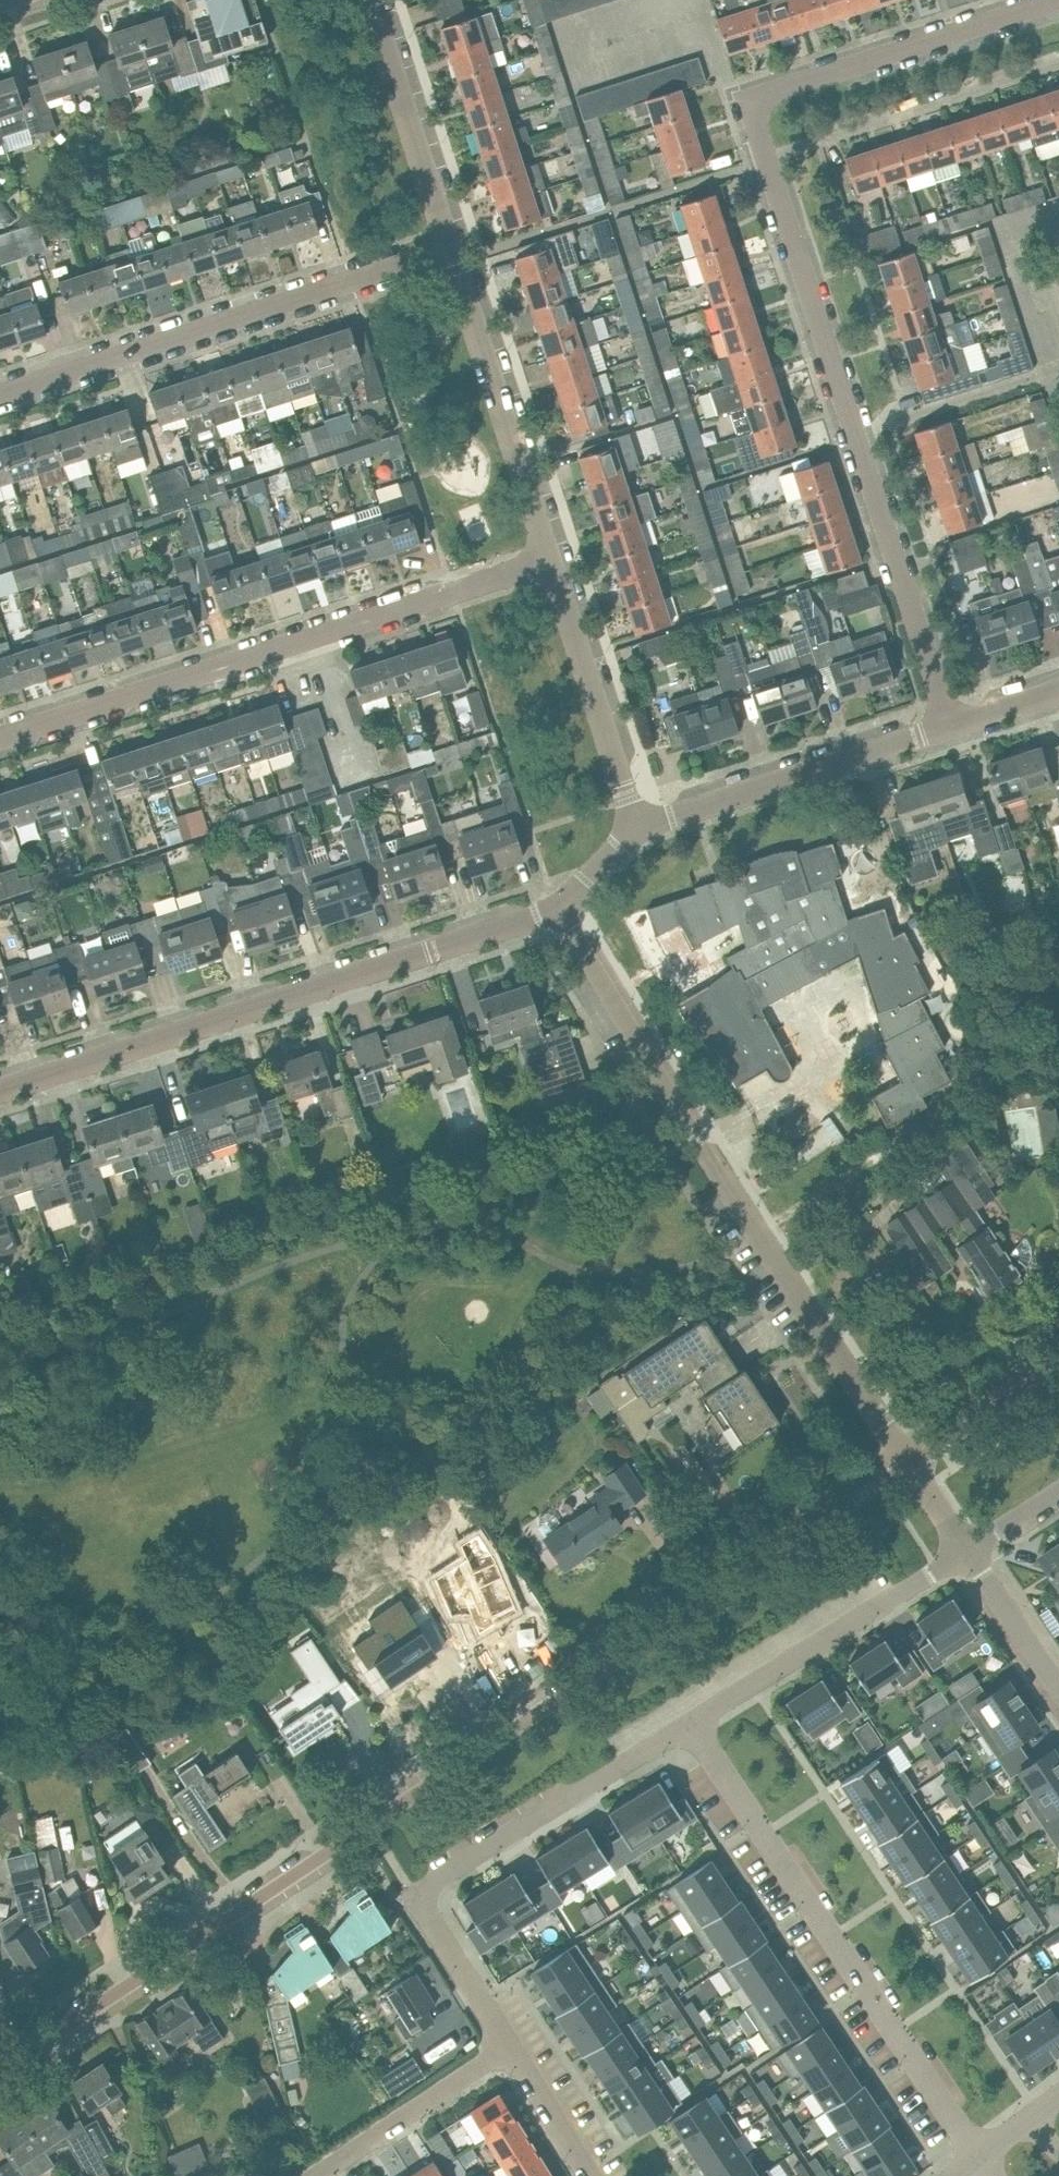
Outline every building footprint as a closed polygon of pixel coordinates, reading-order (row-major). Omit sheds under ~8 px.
[(255,0),(187,0),(186,0),(198,37),(188,41),(198,72),(229,62),(225,49),(266,36),(255,0)] [(438,19),(465,11),(461,0),(432,0),(438,19)] [(545,22),(538,0),(522,0),(532,27),(545,22)] [(552,0),(538,0),(545,22),(558,18),(552,0)] [(570,14),(566,0),(552,0),(558,18),(570,14)] [(582,10),(579,0),(566,0),(570,14),(582,10)] [(591,0),(579,0),(582,10),(593,6),(591,0)] [(730,14),(716,19),(727,53),(753,45),(739,0),(725,0),(730,14)] [(753,45),(778,36),(766,0),(739,0),(753,45)] [(794,0),(766,0),(778,36),(803,28),(794,0)] [(821,0),(794,0),(803,28),(828,20),(821,0)] [(828,20),(853,12),(849,0),(821,0),(828,20)] [(876,0),(849,0),(853,12),(878,4),(876,0)] [(490,12),(475,16),(441,27),(449,53),(498,37),(490,12)] [(162,17),(135,25),(137,33),(149,67),(154,82),(170,76),(181,73),(182,77),(194,73),(198,72),(188,41),(186,35),(170,40),(162,17)] [(538,46),(552,42),(545,22),(532,27),(538,46)] [(135,25),(110,34),(119,64),(108,68),(117,96),(128,92),(128,90),(154,82),(149,67),(137,33),(135,25)] [(500,37),(498,37),(449,53),(457,78),(492,67),(507,62),(502,49),(504,48),(500,37)] [(95,71),(86,41),(59,50),(73,92),(99,84),(104,100),(117,96),(108,68),(95,71)] [(33,58),(35,66),(43,88),(31,92),(45,138),(51,136),(50,130),(56,128),(47,101),(73,92),(59,50),(33,58)] [(548,76),(561,72),(555,53),(542,57),(548,76)] [(706,81),(706,80),(698,56),(685,60),(693,85),(706,81)] [(681,89),(693,85),(685,60),(673,64),(681,89)] [(669,93),(681,89),(673,64),(661,68),(669,93)] [(500,92),(492,67),(457,78),(465,103),(500,92)] [(657,97),(669,93),(661,68),(649,72),(657,97)] [(569,97),(568,92),(561,72),(548,76),(555,102),(569,97)] [(645,100),(657,97),(649,72),(637,75),(645,100)] [(633,104),(645,100),(637,75),(625,79),(633,104)] [(12,76),(0,80),(0,128),(2,135),(27,127),(30,136),(34,135),(35,138),(39,137),(41,145),(47,143),(45,138),(31,92),(30,92),(34,103),(22,107),(12,76)] [(621,108),(633,104),(625,79),(613,83),(621,108)] [(609,112),(621,108),(613,83),(601,87),(609,112)] [(609,112),(601,87),(589,91),(597,116),(609,112)] [(645,100),(633,104),(637,115),(650,111),(654,125),(688,114),(681,89),(669,93),(657,97),(645,100)] [(1045,93),(1056,127),(1058,126),(1058,89),(1045,93)] [(584,120),(597,116),(589,91),(576,95),(584,120)] [(508,117),(500,92),(465,103),(473,128),(508,117)] [(1056,127),(1045,93),(1020,101),(1031,135),(1056,127)] [(563,127),(577,122),(569,97),(555,102),(563,127)] [(1031,135),(1020,101),(995,109),(1006,143),(1031,135)] [(1006,143),(995,109),(970,117),(981,151),(1006,143)] [(696,139),(688,114),(654,125),(662,149),(696,139)] [(597,116),(584,120),(590,140),(604,136),(597,116)] [(512,130),(508,117),(473,128),(481,153),(516,142),(529,138),(525,126),(512,130)] [(981,151),(970,117),(945,125),(956,159),(981,151)] [(571,152),(585,147),(577,122),(563,127),(571,152)] [(956,159),(945,125),(920,134),(931,168),(956,159)] [(931,168),(920,134),(895,142),(906,176),(931,168)] [(1058,153),(1058,138),(1036,144),(1040,158),(1058,153)] [(696,139),(662,149),(650,153),(653,165),(655,164),(662,187),(673,183),(671,175),(705,164),(696,139)] [(600,170),(613,166),(605,141),(592,145),(600,170)] [(524,167),(516,142),(481,153),(489,178),(524,167)] [(906,176),(895,142),(870,150),(881,184),(906,176)] [(225,162),(235,159),(230,145),(220,148),(225,162)] [(291,146),(270,153),(262,156),(266,167),(295,157),(291,146)] [(579,177),(593,173),(585,147),(571,152),(579,177)] [(225,162),(220,148),(185,160),(189,173),(225,162)] [(302,148),(294,151),(296,159),(304,157),(302,148)] [(870,150),(845,158),(856,192),(881,184),(870,150)] [(538,162),(524,167),(489,178),(497,203),(546,187),(538,162)] [(219,182),(234,177),(230,166),(216,171),(219,182)] [(600,170),(601,175),(608,196),(622,192),(613,166),(600,170)] [(219,182),(216,171),(201,176),(205,186),(219,182)] [(593,173),(579,177),(586,196),(599,192),(593,173)] [(169,198),(184,193),(180,182),(166,187),(169,198)] [(1027,206),(1046,200),(1042,186),(1022,193),(1027,206)] [(169,198),(166,187),(151,192),(155,202),(169,198)] [(497,203),(506,228),(555,213),(546,187),(497,203)] [(722,219),(714,193),(680,204),(688,230),(722,219)] [(1027,206),(1022,193),(1003,199),(1007,212),(1027,206)] [(120,214),(134,209),(131,198),(116,203),(120,214)] [(252,199),(228,208),(233,225),(243,256),(268,248),(258,217),(252,199)] [(318,231),(309,200),(283,209),(293,240),(318,231)] [(976,222),(996,215),(992,202),(972,209),(976,222)] [(120,214),(116,203),(102,208),(105,219),(120,214)] [(293,240),(283,209),(258,217),(268,248),(293,240)] [(972,209),(963,211),(952,215),(956,228),(976,222),(972,209)] [(55,228),(70,223),(66,212),(52,217),(55,228)] [(625,251),(639,246),(629,213),(615,218),(625,251)] [(41,232),(55,228),(52,217),(26,226),(34,252),(46,248),(41,232)] [(608,218),(592,223),(597,239),(614,234),(608,218)] [(926,238),(946,232),(941,218),(922,224),(926,238)] [(731,244),(722,219),(688,230),(696,255),(731,244)] [(901,245),(893,223),(856,234),(864,257),(901,245)] [(926,238),(922,224),(901,231),(905,245),(926,238)] [(243,256),(233,225),(208,233),(218,264),(243,256)] [(3,245),(17,240),(22,256),(34,252),(26,226),(0,234),(0,236),(3,245)] [(573,229),(545,238),(548,247),(515,258),(523,283),(558,273),(578,267),(571,242),(576,240),(573,229)] [(141,235),(146,253),(134,257),(144,288),(169,280),(159,249),(153,231),(141,235)] [(218,264),(208,233),(183,241),(194,272),(218,264)] [(983,257),(996,253),(990,234),(977,238),(983,257)] [(194,272),(183,241),(159,249),(169,280),(194,272)] [(652,242),(639,246),(625,251),(633,276),(648,271),(644,260),(656,256),(652,242)] [(739,269),(731,244),(696,255),(704,280),(739,269)] [(131,247),(106,255),(109,265),(119,296),(144,288),(134,257),(131,247)] [(921,277),(919,272),(912,251),(878,262),(887,288),(921,277)] [(613,282),(627,278),(619,253),(606,257),(613,282)] [(996,253),(983,257),(989,277),(1003,272),(996,253)] [(119,296),(109,265),(84,273),(94,304),(119,296)] [(747,294),(739,269),(704,280),(713,305),(747,294)] [(665,279),(651,283),(648,271),(633,276),(642,301),(656,296),(656,295),(669,291),(665,279)] [(94,304),(84,273),(58,281),(69,312),(94,304)] [(566,297),(558,273),(523,283),(531,308),(566,297)] [(929,302),(921,277),(887,288),(895,313),(929,302)] [(611,297),(608,303),(610,310),(621,306),(621,307),(635,303),(627,278),(613,282),(617,295),(611,297)] [(999,307),(1012,303),(1006,283),(993,287),(999,307)] [(5,292),(5,294),(21,342),(46,333),(30,284),(5,292)] [(5,294),(0,296),(0,348),(21,342),(5,294)] [(755,319),(747,294),(713,305),(721,330),(755,319)] [(656,296),(642,301),(649,325),(663,320),(656,296)] [(574,322),(566,297),(531,308),(539,333),(574,322)] [(933,315),(929,302),(895,313),(903,338),(954,322),(950,309),(933,315)] [(643,328),(635,303),(621,307),(625,320),(629,332),(643,328)] [(1012,303),(999,307),(1005,326),(1019,322),(1012,303)] [(539,333),(548,358),(582,347),(599,342),(591,317),(574,322),(539,333)] [(763,344),(755,319),(721,330),(729,355),(752,348),(763,344)] [(962,347),(954,322),(903,338),(911,363),(962,347)] [(350,327),(324,335),(327,343),(341,389),(344,395),(353,392),(350,381),(353,380),(364,376),(367,400),(385,395),(362,324),(350,327)] [(658,350),(671,346),(665,327),(651,331),(658,350)] [(632,343),(619,346),(624,360),(637,356),(637,357),(651,353),(643,328),(629,332),(632,343)] [(1029,353),(1022,334),(1009,338),(1016,358),(1029,353)] [(324,335),(299,343),(302,351),(310,374),(315,392),(326,388),(328,393),(341,389),(327,343),(324,335)] [(299,343),(275,351),(277,359),(285,382),(290,399),(315,392),(310,374),(302,351),(299,343)] [(752,348),(729,355),(715,360),(724,385),(771,369),(763,344),(752,348)] [(666,376),(680,371),(671,346),(658,350),(666,376)] [(590,372),(582,347),(548,358),(556,383),(590,372)] [(911,363),(924,404),(981,385),(976,370),(969,372),(962,347),(911,363)] [(275,351),(249,359),(252,367),(265,407),(270,421),(295,413),(290,399),(285,382),(277,359),(275,351)] [(635,373),(641,371),(643,376),(657,372),(651,353),(637,357),(638,358),(631,360),(635,373)] [(249,359),(225,367),(227,375),(240,416),(265,407),(252,367),(249,359)] [(998,365),(988,368),(992,382),(1002,378),(1006,377),(1002,364),(998,365)] [(225,367),(200,375),(202,383),(216,424),(220,437),(245,429),(240,416),(227,375),(225,367)] [(724,385),(710,389),(718,414),(730,410),(768,397),(779,394),(771,369),(724,385)] [(674,401),(688,397),(680,371),(666,376),(674,401)] [(598,397),(590,372),(556,383),(564,408),(598,397)] [(200,375),(175,383),(177,391),(185,414),(191,432),(195,445),(220,437),(216,424),(202,383),(200,375)] [(175,383),(149,392),(152,399),(159,423),(185,414),(177,391),(175,383)] [(654,408),(667,403),(661,384),(648,388),(654,408)] [(564,408),(572,434),(619,419),(611,393),(598,397),(564,408)] [(779,394),(768,397),(730,410),(738,435),(753,430),(787,419),(779,394)] [(682,426),(696,421),(688,397),(674,401),(682,426)] [(1036,420),(1049,416),(1043,397),(1030,401),(1036,420)] [(127,408),(102,416),(104,424),(112,447),(117,463),(142,455),(134,429),(127,408)] [(102,416),(77,424),(79,432),(87,455),(112,447),(104,424),(102,416)] [(1049,416),(1036,420),(1042,440),(1056,436),(1049,416)] [(787,419),(753,430),(761,456),(795,445),(787,419)] [(923,457),(957,446),(949,420),(915,431),(923,457)] [(663,435),(666,447),(662,448),(665,457),(669,456),(683,452),(673,421),(644,431),(648,440),(663,435)] [(691,451),(704,446),(696,421),(682,426),(691,451)] [(77,424),(52,432),(54,440),(62,463),(67,479),(68,480),(92,472),(87,455),(79,432),(77,424)] [(162,471),(180,465),(169,429),(151,435),(162,471)] [(52,432),(27,440),(29,448),(37,471),(42,487),(67,479),(62,463),(54,440),(52,432)] [(333,448),(347,443),(344,432),(330,437),(333,448)] [(398,433),(373,441),(377,452),(388,449),(391,457),(404,453),(398,433)] [(308,456),(333,448),(330,437),(305,445),(308,456)] [(27,440),(2,448),(4,456),(12,480),(37,471),(29,448),(27,440)] [(373,441),(355,447),(359,458),(377,452),(373,441)] [(284,464),(308,456),(305,445),(280,453),(284,464)] [(622,471),(614,446),(579,457),(588,482),(622,471)] [(704,446),(691,451),(701,484),(715,479),(704,446)] [(961,458),(957,446),(923,457),(931,482),(965,471),(985,464),(980,452),(961,458)] [(1058,469),(1058,447),(1046,451),(1052,471),(1058,469)] [(0,449),(0,501),(17,495),(12,480),(4,456),(2,448),(0,449)] [(691,477),(683,452),(669,456),(678,481),(691,477)] [(259,472),(284,464),(280,453),(255,461),(259,472)] [(314,474),(338,466),(335,453),(310,461),(314,474)] [(827,460),(817,463),(793,471),(801,496),(836,485),(827,460)] [(234,480),(259,472),(255,461),(230,469),(234,480)] [(314,474),(310,461),(285,469),(290,482),(291,488),(316,481),(314,474)] [(174,510),(186,506),(173,468),(162,471),(174,510)] [(234,480),(230,469),(216,474),(204,477),(209,492),(220,488),(219,484),(234,480)] [(265,490),(290,482),(285,469),(260,477),(265,490)] [(161,514),(174,510),(162,471),(148,475),(161,514)] [(630,496),(622,471),(588,482),(596,507),(630,496)] [(973,496),(965,471),(931,482),(939,507),(973,496)] [(265,490),(260,477),(245,482),(248,495),(265,490)] [(686,506),(699,502),(691,477),(678,481),(686,506)] [(409,552),(407,546),(420,542),(413,521),(425,517),(413,479),(400,483),(403,494),(379,502),(380,504),(379,504),(394,550),(396,556),(409,552)] [(844,510),(836,485),(801,496),(810,522),(844,510)] [(213,506),(229,501),(226,489),(221,491),(220,488),(209,492),(213,506)] [(648,491),(630,496),(596,507),(604,532),(638,521),(656,516),(648,491)] [(939,507),(947,533),(982,522),(973,496),(939,507)] [(714,525),(728,520),(722,500),(707,504),(714,525)] [(694,531),(708,527),(699,502),(686,506),(694,531)] [(394,550),(379,504),(354,512),(369,558),(394,550)] [(178,522),(177,522),(186,549),(199,544),(186,506),(174,510),(178,522)] [(174,510),(161,514),(141,520),(143,527),(136,529),(140,542),(147,539),(145,533),(177,522),(178,522),(174,510)] [(852,536),(844,510),(810,522),(818,547),(841,539),(852,536)] [(112,531),(136,523),(132,512),(108,520),(112,531)] [(369,558),(354,512),(330,521),(345,566),(369,558)] [(304,526),(305,529),(320,574),(345,566),(330,521),(329,518),(304,526)] [(108,520),(84,528),(83,528),(87,539),(112,531),(108,520)] [(728,520),(714,525),(719,543),(733,539),(728,520)] [(646,546),(638,521),(604,532),(612,557),(646,546)] [(82,523),(70,526),(72,532),(58,536),(62,547),(87,539),(83,528),(84,528),(82,523)] [(702,556),(716,552),(708,527),(694,531),(702,556)] [(116,550),(140,542),(136,529),(112,537),(116,550)] [(305,529),(280,537),(285,552),(295,583),(320,574),(305,529)] [(956,560),(982,551),(976,532),(949,540),(956,560)] [(29,558),(21,533),(5,539),(9,552),(12,563),(29,558)] [(62,547),(58,536),(44,541),(47,552),(62,547)] [(852,536),(841,539),(818,547),(826,572),(860,561),(852,536)] [(119,559),(116,550),(112,537),(87,545),(94,567),(119,559)] [(1037,540),(1023,545),(1026,556),(1037,591),(1049,587),(1058,619),(1058,555),(1043,560),(1040,551),(1037,540)] [(94,567),(87,545),(63,553),(68,565),(65,566),(69,578),(94,571),(93,568),(94,567)] [(654,572),(646,546),(612,557),(620,583),(654,572)] [(229,549),(204,557),(202,550),(189,554),(200,588),(212,584),(220,607),(245,599),(235,568),(229,549)] [(744,571),(739,556),(737,551),(724,555),(731,575),(744,571)] [(0,555),(0,567),(12,563),(9,552),(0,555)] [(295,583),(285,552),(260,560),(270,591),(295,583)] [(710,581),(724,577),(716,552),(702,556),(710,581)] [(65,566),(68,565),(63,553),(38,561),(42,573),(65,566)] [(175,559),(182,583),(169,587),(173,601),(161,605),(171,636),(197,628),(185,593),(200,588),(189,554),(175,559)] [(1011,561),(1018,586),(995,594),(999,608),(1001,608),(1012,642),(1038,634),(1027,599),(1026,600),(1025,595),(1037,591),(1026,556),(1011,561)] [(270,591),(260,560),(235,568),(245,599),(270,591)] [(18,581),(42,573),(38,561),(14,568),(18,581)] [(748,583),(774,575),(770,563),(744,571),(731,575),(739,599),(752,595),(748,583)] [(18,581),(14,568),(0,573),(0,596),(18,591),(15,582),(18,581)] [(832,579),(837,596),(868,586),(863,569),(832,579)] [(662,597),(654,572),(620,583),(628,608),(662,597)] [(724,577),(710,581),(718,607),(732,603),(724,577)] [(812,601),(808,588),(793,592),(804,629),(815,663),(817,668),(830,664),(840,698),(867,689),(851,641),(848,633),(828,640),(828,630),(826,621),(822,613),(816,606),(812,601)] [(136,613),(130,595),(105,603),(121,653),(146,645),(136,613)] [(662,597),(628,608),(636,633),(670,622),(662,597)] [(93,607),(94,611),(83,615),(97,660),(121,653),(105,603),(93,607)] [(171,636),(161,605),(136,613),(146,645),(171,636)] [(1001,608),(999,608),(974,616),(985,651),(1012,642),(1001,608)] [(67,620),(72,634),(62,637),(72,668),(97,660),(83,615),(67,620)] [(789,633),(795,655),(772,662),(789,714),(816,706),(803,667),(815,663),(804,629),(789,633)] [(883,630),(862,637),(851,641),(867,689),(893,681),(883,647),(888,646),(883,630)] [(638,641),(643,657),(677,646),(672,631),(638,641)] [(25,649),(15,652),(12,653),(22,685),(48,676),(38,645),(36,636),(22,641),(25,649)] [(72,668),(62,637),(38,645),(48,676),(72,668)] [(451,637),(426,645),(429,654),(440,689),(439,689),(441,693),(466,684),(451,637)] [(22,685),(12,653),(15,652),(11,641),(0,644),(0,692),(22,685)] [(440,689),(426,645),(400,653),(411,685),(415,697),(439,689),(440,689)] [(772,662),(747,670),(740,649),(726,653),(737,688),(750,684),(762,723),(789,714),(772,662)] [(411,685),(400,653),(376,662),(386,693),(411,685)] [(726,653),(711,658),(719,684),(696,692),(711,740),(737,731),(726,697),(724,697),(723,693),(737,688),(726,653)] [(386,693),(376,662),(350,670),(358,694),(360,701),(361,701),(386,693)] [(676,746),(680,745),(683,744),(685,748),(711,740),(696,692),(690,693),(669,700),(674,714),(663,718),(670,740),(674,739),(676,746)] [(361,701),(360,701),(358,694),(346,698),(354,724),(367,720),(361,701)] [(283,718),(278,703),(252,711),(267,757),(292,749),(291,744),(283,718)] [(327,733),(325,728),(318,707),(306,711),(314,737),(317,736),(317,737),(327,733)] [(267,757),(252,711),(227,719),(237,750),(242,765),(267,757)] [(303,741),(314,737),(306,711),(294,715),(303,741)] [(291,744),(303,741),(294,715),(283,718),(291,744)] [(237,750),(227,719),(203,727),(212,758),(237,750)] [(212,758),(203,727),(178,735),(191,778),(216,770),(212,758)] [(191,778),(178,735),(153,743),(163,774),(167,786),(191,778)] [(314,737),(303,741),(291,744),(292,749),(294,757),(321,748),(317,737),(317,736),(314,737)] [(459,744),(462,755),(487,746),(483,736),(459,744)] [(393,757),(406,753),(403,741),(389,745),(393,757)] [(163,774),(153,743),(128,751),(138,782),(163,774)] [(459,744),(441,750),(445,760),(462,755),(459,744)] [(380,762),(393,757),(389,745),(376,750),(380,762)] [(1030,797),(1029,797),(1032,806),(1058,797),(1043,746),(1016,755),(1030,797)] [(298,768),(324,760),(321,748),(294,757),(298,768)] [(138,782),(128,751),(102,760),(112,791),(138,782)] [(406,753),(393,757),(380,762),(384,774),(410,765),(406,753)] [(1016,755),(990,763),(1003,805),(1024,798),(1029,797),(1030,797),(1016,755)] [(302,780),(328,771),(324,760),(298,768),(302,780)] [(76,762),(60,767),(62,773),(52,776),(62,807),(68,827),(80,823),(74,803),(87,799),(76,762)] [(306,792),(332,783),(328,771),(302,780),(304,786),(306,792)] [(970,802),(961,772),(929,783),(945,830),(948,840),(973,832),(981,856),(1001,849),(996,832),(993,825),(984,798),(970,802)] [(52,776),(27,784),(37,815),(36,815),(40,829),(51,825),(48,812),(62,807),(52,776)] [(498,783),(504,802),(479,810),(497,865),(522,857),(514,832),(526,828),(510,779),(498,783)] [(310,804),(336,795),(332,783),(306,792),(308,799),(310,804)] [(908,824),(895,828),(894,824),(892,825),(907,868),(935,859),(932,849),(949,844),(948,840),(945,830),(929,783),(898,793),(908,824)] [(37,815),(27,784),(2,792),(12,823),(36,815),(37,815)] [(308,799),(306,792),(304,786),(279,794),(283,807),(308,799)] [(358,811),(354,791),(339,795),(343,814),(358,811)] [(2,792),(0,793),(0,827),(12,823),(2,792)] [(258,814),(283,807),(279,794),(254,802),(258,814)] [(421,802),(429,827),(404,835),(422,890),(447,881),(439,856),(451,852),(438,809),(437,810),(433,798),(421,802)] [(233,822),(258,814),(254,802),(229,810),(233,822)] [(479,810),(448,820),(444,807),(438,809),(451,852),(464,848),(472,873),(497,865),(479,810)] [(229,810),(227,810),(214,814),(218,827),(233,822),(229,810)] [(372,824),(367,826),(363,814),(357,816),(377,877),(388,873),(396,898),(422,890),(404,835),(379,844),(372,824)] [(120,859),(133,855),(121,816),(108,820),(120,859)] [(340,829),(350,858),(331,864),(347,914),(372,906),(364,881),(377,877),(357,816),(349,818),(352,825),(340,829)] [(184,839),(210,830),(206,818),(180,826),(184,839)] [(120,859),(108,820),(95,825),(107,863),(120,859)] [(993,825),(996,832),(1001,849),(1002,852),(1017,847),(1009,820),(993,825)] [(184,839),(180,826),(154,834),(158,848),(184,839)] [(300,831),(280,837),(286,856),(286,855),(301,901),(313,897),(321,922),(347,914),(331,864),(330,864),(328,858),(311,863),(300,831)] [(696,892),(647,908),(655,935),(657,935),(663,931),(671,928),(670,926),(670,927),(668,921),(677,917),(692,946),(739,922),(746,946),(727,957),(733,968),(709,986),(708,985),(676,1003),(676,1004),(692,1032),(697,1029),(713,1058),(718,1055),(736,1087),(736,1086),(766,1070),(770,1076),(771,1077),(772,1078),(773,1078),(773,1079),(774,1079),(775,1079),(776,1080),(777,1080),(778,1080),(779,1080),(780,1080),(781,1080),(782,1080),(782,1079),(783,1079),(784,1079),(785,1079),(785,1078),(786,1078),(786,1077),(787,1077),(787,1076),(788,1076),(788,1075),(789,1075),(789,1074),(790,1073),(790,1072),(790,1071),(791,1070),(791,1069),(791,1068),(791,1067),(791,1066),(791,1065),(790,1065),(765,1016),(764,1017),(759,1008),(857,956),(885,1040),(880,1042),(900,1081),(871,1096),(887,1126),(927,1105),(922,1096),(951,1081),(949,1076),(936,1051),(945,1046),(920,998),(931,992),(915,963),(920,960),(904,930),(892,936),(883,908),(847,919),(833,878),(843,875),(832,842),(797,853),(796,851),(796,849),(771,853),(763,856),(740,867),(741,869),(742,871),(740,871),(741,872),(724,877),(725,881),(715,884),(711,886),(710,882),(695,887),(696,892)] [(274,860),(279,875),(254,883),(274,945),(299,937),(288,905),(301,901),(286,855),(286,856),(274,860)] [(83,872),(80,862),(79,859),(54,867),(58,880),(83,872)] [(58,880),(54,867),(38,873),(42,885),(58,880)] [(8,896),(23,892),(19,878),(4,883),(8,896)] [(227,881),(222,880),(212,883),(213,885),(226,925),(238,921),(248,953),(274,945),(254,883),(252,884),(228,887),(227,881)] [(8,896),(4,883),(0,885),(0,899),(8,896)] [(200,890),(202,900),(179,908),(194,954),(197,963),(222,954),(214,929),(226,925),(213,885),(200,890)] [(197,963),(194,954),(179,908),(141,920),(151,950),(163,946),(171,971),(197,963)] [(908,920),(912,927),(919,923),(915,916),(908,920)] [(129,922),(102,931),(108,949),(121,987),(123,986),(124,988),(140,983),(139,981),(147,979),(138,954),(151,950),(141,920),(130,924),(129,922)] [(108,949),(84,957),(79,941),(66,945),(76,974),(88,970),(96,995),(121,987),(108,949)] [(53,949),(54,951),(29,959),(46,1011),(71,1003),(63,978),(76,974),(66,945),(53,949)] [(5,967),(4,964),(0,965),(0,997),(1,998),(13,995),(21,1020),(46,1011),(29,959),(5,967)] [(539,1016),(528,983),(478,999),(485,1020),(493,1043),(520,1034),(523,1043),(544,1036),(539,1019),(541,1018),(540,1015),(539,1016)] [(387,1037),(380,1039),(378,1032),(351,1041),(358,1062),(361,1073),(395,1062),(395,1064),(429,1053),(438,1079),(466,1071),(454,1036),(448,1015),(386,1035),(387,1037)] [(544,1036),(523,1043),(522,1044),(539,1097),(566,1088),(586,1082),(568,1027),(552,1033),(544,1036)] [(324,1114),(332,1111),(335,1120),(356,1114),(346,1083),(331,1087),(319,1051),(280,1064),(290,1096),(316,1089),(324,1114)] [(259,1102),(249,1073),(218,1084),(237,1142),(258,1136),(258,1137),(263,1136),(265,1141),(279,1136),(282,1146),(291,1143),(284,1117),(277,1096),(259,1102)] [(218,1084),(187,1094),(196,1123),(178,1129),(190,1166),(214,1158),(212,1151),(237,1142),(218,1084)] [(593,1092),(580,1096),(585,1110),(598,1106),(593,1092)] [(558,1103),(546,1107),(551,1121),(563,1117),(558,1103)] [(161,1134),(151,1105),(118,1116),(131,1156),(147,1150),(152,1164),(168,1160),(178,1189),(196,1183),(190,1166),(178,1129),(161,1134)] [(1058,1105),(1039,1108),(1045,1146),(1058,1144),(1058,1112),(1058,1105)] [(118,1116),(85,1127),(94,1156),(78,1161),(90,1199),(108,1193),(99,1166),(113,1161),(116,1172),(134,1166),(131,1156),(118,1116)] [(829,1116),(821,1122),(836,1144),(844,1138),(829,1116)] [(894,1255),(914,1285),(925,1278),(929,1284),(953,1268),(932,1237),(958,1219),(970,1237),(956,1246),(980,1283),(978,1285),(987,1299),(993,1295),(991,1291),(1005,1282),(1009,1288),(1023,1279),(1014,1266),(1021,1262),(1025,1266),(1027,1264),(1028,1262),(1029,1260),(1030,1258),(1031,1255),(1031,1252),(1031,1249),(1030,1246),(1029,1242),(1027,1240),(1025,1238),(1023,1235),(1008,1251),(1005,1253),(987,1226),(986,1226),(975,1209),(994,1196),(985,1182),(991,1178),(963,1136),(932,1157),(949,1182),(897,1216),(901,1222),(887,1231),(900,1251),(894,1255)] [(61,1167),(52,1138),(19,1148),(31,1188),(63,1178),(71,1205),(90,1199),(78,1161),(61,1167)] [(9,1225),(5,1214),(20,1209),(15,1193),(31,1188),(19,1148),(0,1154),(0,1228),(9,1225)] [(219,1206),(206,1210),(211,1225),(224,1221),(219,1206)] [(28,1279),(9,1285),(14,1302),(33,1296),(28,1279)] [(687,1330),(601,1388),(615,1410),(637,1443),(646,1437),(649,1430),(644,1421),(655,1414),(667,1405),(662,1398),(694,1377),(702,1389),(706,1394),(702,1396),(712,1412),(719,1407),(744,1445),(764,1431),(765,1433),(769,1429),(769,1428),(779,1421),(759,1390),(751,1378),(745,1368),(740,1371),(705,1318),(687,1330)] [(600,1386),(586,1396),(602,1419),(615,1410),(601,1388),(600,1386)] [(632,1474),(624,1462),(601,1477),(609,1491),(561,1523),(555,1515),(546,1512),(538,1517),(538,1526),(543,1534),(553,1550),(565,1568),(585,1556),(582,1552),(621,1526),(611,1512),(622,1505),(623,1506),(644,1493),(632,1474)] [(364,1547),(376,1539),(364,1519),(351,1527),(364,1547)] [(466,1558),(435,1578),(444,1599),(464,1598),(479,1633),(496,1622),(494,1618),(515,1604),(494,1557),(478,1532),(460,1544),(466,1558)] [(1042,1555),(1058,1582),(1058,1548),(1058,1549),(1056,1546),(1042,1555)] [(965,1615),(953,1597),(917,1621),(930,1641),(919,1648),(933,1670),(945,1662),(942,1659),(945,1657),(977,1636),(971,1627),(972,1626),(965,1615)] [(355,1643),(353,1645),(368,1668),(375,1662),(390,1685),(408,1674),(415,1670),(427,1661),(427,1662),(438,1655),(423,1632),(401,1598),(398,1600),(399,1602),(378,1616),(374,1619),(372,1617),(369,1619),(378,1634),(365,1642),(358,1647),(355,1643)] [(283,1732),(283,1733),(290,1743),(291,1745),(292,1744),(295,1748),(303,1743),(303,1744),(318,1734),(320,1736),(332,1728),(334,1731),(335,1730),(331,1725),(336,1722),(333,1717),(339,1713),(326,1692),(329,1690),(341,1682),(311,1637),(291,1651),(310,1680),(290,1693),(294,1698),(303,1712),(280,1727),(283,1732)] [(885,1639),(849,1663),(868,1692),(874,1688),(894,1674),(903,1687),(924,1673),(921,1669),(909,1651),(901,1656),(898,1658),(885,1639)] [(822,1678),(786,1702),(805,1731),(807,1730),(813,1739),(827,1730),(846,1717),(849,1721),(862,1712),(858,1707),(846,1689),(835,1696),(822,1678)] [(958,1698),(980,1732),(1023,1703),(1008,1681),(987,1695),(979,1684),(958,1698)] [(949,1704),(941,1691),(930,1698),(938,1711),(949,1704)] [(980,1732),(1003,1765),(1024,1751),(1017,1740),(1038,1726),(1023,1703),(980,1732)] [(929,1717),(919,1724),(927,1736),(938,1729),(929,1717)] [(868,1751),(884,1741),(870,1718),(853,1728),(868,1751)] [(128,1726),(113,1735),(137,1771),(152,1762),(128,1726)] [(928,1754),(935,1749),(927,1738),(920,1743),(928,1754)] [(1025,1799),(1058,1776),(1058,1757),(1053,1748),(1032,1762),(1024,1751),(1003,1765),(1010,1777),(1019,1771),(1033,1792),(1024,1798),(1025,1799)] [(942,1760),(935,1749),(928,1754),(935,1764),(942,1760)] [(196,1761),(178,1773),(186,1785),(173,1794),(197,1831),(209,1849),(227,1838),(204,1803),(251,1772),(237,1751),(204,1773),(196,1761)] [(840,1782),(854,1803),(899,1773),(885,1752),(840,1782)] [(899,1773),(854,1803),(867,1822),(912,1792),(911,1791),(903,1797),(891,1780),(900,1774),(899,1773)] [(1025,1799),(1047,1832),(1058,1825),(1058,1776),(1025,1799)] [(634,1796),(661,1841),(698,1818),(684,1796),(673,1802),(659,1780),(634,1796)] [(941,1786),(948,1796),(956,1792),(948,1781),(941,1786)] [(971,1787),(963,1792),(973,1806),(980,1801),(971,1787)] [(878,1843),(925,1812),(912,1792),(867,1822),(880,1841),(878,1842),(878,1843)] [(956,1792),(948,1796),(956,1807),(963,1803),(956,1792)] [(661,1841),(634,1796),(615,1808),(608,1812),(622,1834),(611,1841),(625,1863),(661,1841)] [(938,1831),(925,1812),(878,1843),(891,1863),(938,1831)] [(51,1816),(31,1819),(36,1851),(39,1851),(45,1882),(64,1878),(57,1846),(51,1816)] [(991,1824),(1006,1846),(1018,1838),(1003,1816),(991,1824)] [(138,1820),(104,1842),(110,1851),(108,1852),(127,1881),(125,1883),(135,1898),(168,1876),(158,1860),(163,1857),(150,1839),(144,1829),(138,1820)] [(974,1836),(982,1831),(974,1820),(967,1825),(974,1836)] [(561,1841),(583,1877),(609,1861),(614,1870),(625,1863),(611,1841),(601,1848),(589,1829),(587,1825),(561,1841)] [(1047,1832),(1058,1850),(1058,1825),(1047,1832)] [(938,1831),(891,1863),(904,1882),(947,1854),(934,1835),(939,1832),(938,1831)] [(989,1842),(982,1831),(974,1836),(982,1846),(989,1842)] [(558,1892),(583,1877),(561,1841),(536,1857),(549,1879),(539,1886),(553,1908),(564,1901),(558,1892)] [(6,1856),(19,1909),(0,1921),(0,1926),(5,1943),(11,1953),(23,1971),(49,1954),(40,1941),(42,1939),(35,1929),(51,1919),(34,1850),(6,1856)] [(955,1866),(947,1854),(904,1882),(905,1883),(907,1882),(919,1900),(960,1873),(955,1866)] [(1000,1875),(1008,1870),(1001,1859),(993,1864),(1000,1875)] [(667,1890),(680,1910),(725,1880),(711,1860),(667,1890)] [(1015,1881),(1008,1870),(1000,1875),(1008,1886),(1015,1881)] [(489,1887),(517,1931),(553,1908),(539,1886),(528,1893),(514,1871),(489,1887)] [(930,1921),(977,1890),(977,1889),(968,1895),(956,1877),(960,1874),(960,1873),(919,1900),(932,1919),(930,1921)] [(693,1930),(740,1899),(740,1898),(738,1899),(732,1891),(725,1880),(680,1910),(693,1930)] [(360,1882),(342,1894),(345,1899),(344,1900),(351,1911),(330,1935),(342,1953),(346,1958),(359,1949),(360,1950),(373,1941),(373,1940),(392,1928),(364,1887),(363,1887),(360,1882)] [(63,1884),(49,1892),(58,1908),(56,1909),(74,1938),(100,1922),(89,1903),(82,1892),(72,1898),(63,1884)] [(480,1954),(517,1931),(489,1887),(463,1903),(477,1925),(466,1932),(480,1954)] [(990,1910),(977,1890),(930,1921),(943,1941),(990,1910)] [(1027,1914),(1034,1909),(1027,1898),(1019,1903),(1027,1914)] [(753,1918),(740,1899),(693,1930),(706,1949),(715,1944),(753,1918)] [(1041,1920),(1034,1909),(1027,1914),(1034,1925),(1041,1920)] [(956,1960),(1003,1929),(1003,1928),(994,1934),(982,1916),(991,1910),(990,1910),(943,1941),(956,1960)] [(728,1963),(766,1938),(753,1918),(715,1944),(728,1963)] [(287,1938),(286,1939),(293,1949),(272,1973),(288,1996),(301,1988),(302,1989),(315,1980),(315,1979),(334,1966),(306,1925),(305,1926),(302,1921),(284,1933),(287,1938)] [(639,1938),(647,1933),(639,1922),(632,1927),(639,1938)] [(624,1942),(631,1937),(625,1927),(617,1932),(624,1942)] [(1017,1950),(1003,1929),(956,1960),(970,1981),(1017,1950)] [(654,1944),(647,1933),(639,1938),(647,1948),(654,1944)] [(637,1946),(631,1937),(624,1942),(630,1951),(637,1946)] [(733,1989),(741,1983),(777,1959),(765,1940),(767,1939),(766,1938),(728,1963),(720,1969),(733,1989)] [(545,1994),(590,1964),(577,1943),(531,1973),(545,1994)] [(777,1959),(741,1983),(754,2003),(790,1978),(777,1959)] [(658,1966),(666,1977),(673,1972),(666,1961),(658,1966)] [(655,1977),(662,1972),(656,1963),(649,1968),(655,1977)] [(555,2014),(556,2015),(603,1983),(590,1964),(545,1994),(557,2012),(555,2014)] [(340,1975),(356,1999),(369,1991),(353,1966),(340,1975)] [(669,1981),(662,1972),(655,1977),(661,1986),(669,1981)] [(673,1972),(666,1977),(673,1988),(680,1983),(673,1972)] [(415,1973),(388,1990),(402,2013),(393,2018),(406,2038),(434,2021),(427,2009),(435,2004),(415,1973)] [(746,2008),(759,2028),(804,1998),(790,1978),(754,2003),(746,2008)] [(603,1983),(556,2015),(569,2034),(605,2011),(616,2003),(603,1983)] [(153,2011),(136,2022),(159,2056),(191,2035),(201,2051),(224,2037),(190,1986),(173,1997),(176,2001),(155,2014),(153,2011)] [(804,1998),(759,2028),(772,2049),(817,2018),(804,1998)] [(692,2016),(699,2011),(692,2000),(684,2005),(692,2016)] [(1058,2020),(1058,2001),(1029,2021),(1023,2013),(1022,2013),(1051,2057),(1058,2051),(1058,2023),(1058,2021),(1058,2020)] [(669,2011),(676,2020),(683,2015),(677,2006),(669,2011)] [(618,2030),(605,2011),(569,2034),(582,2054),(618,2030)] [(706,2022),(699,2011),(692,2016),(699,2027),(706,2022)] [(1030,2071),(1051,2057),(1022,2013),(991,2034),(1006,2055),(1015,2049),(1030,2071)] [(683,2015),(676,2020),(682,2029),(689,2024),(683,2015)] [(597,2072),(642,2042),(629,2022),(618,2030),(582,2054),(583,2055),(585,2053),(597,2072)] [(788,2073),(790,2076),(835,2046),(822,2025),(777,2055),(788,2073)] [(296,2035),(273,2040),(279,2064),(280,2063),(284,2079),(301,2075),(298,2059),(302,2058),(296,2035)] [(428,2052),(432,2062),(461,2050),(457,2039),(428,2052)] [(718,2055),(725,2050),(718,2040),(710,2044),(718,2055)] [(597,2072),(610,2092),(643,2070),(656,2062),(642,2042),(597,2072)] [(696,2050),(702,2059),(709,2054),(703,2045),(696,2050)] [(800,2071),(812,2089),(848,2066),(835,2046),(790,2076),(791,2077),(800,2071)] [(732,2061),(725,2050),(718,2055),(725,2066),(732,2061)] [(392,2095),(427,2073),(414,2054),(380,2075),(392,2095)] [(709,2054),(702,2059),(708,2068),(715,2063),(709,2054)] [(114,2081),(102,2063),(72,2083),(91,2110),(106,2100),(114,2113),(126,2104),(118,2092),(120,2090),(114,2081)] [(848,2066),(812,2089),(826,2109),(863,2084),(863,2083),(861,2084),(848,2066)] [(657,2089),(643,2070),(610,2092),(623,2111),(657,2089)] [(764,2094),(771,2089),(764,2078),(756,2083),(764,2094)] [(657,2089),(623,2111),(637,2132),(682,2102),(669,2081),(657,2089)] [(269,2082),(255,2083),(256,2101),(270,2100),(269,2082)] [(748,2098),(755,2093),(749,2083),(742,2088),(748,2098)] [(839,2128),(876,2103),(863,2084),(826,2109),(839,2128)] [(778,2100),(771,2089),(764,2094),(771,2105),(778,2100)] [(516,2118),(500,2093),(471,2111),(487,2137),(516,2118)] [(761,2102),(755,2093),(748,2098),(754,2107),(761,2102)] [(670,2120),(683,2140),(729,2110),(728,2109),(719,2115),(706,2096),(670,2120)] [(22,2117),(36,2137),(47,2155),(60,2146),(68,2143),(83,2170),(87,2175),(112,2175),(103,2159),(84,2126),(81,2119),(66,2127),(48,2100),(22,2117)] [(890,2123),(876,2103),(839,2128),(853,2148),(890,2123)] [(729,2110),(683,2140),(697,2160),(742,2130),(729,2110)] [(302,2114),(295,2118),(300,2125),(306,2121),(302,2114)] [(0,2132),(0,2140),(12,2159),(0,2167),(0,2170),(4,2175),(36,2175),(53,2164),(47,2155),(36,2137),(22,2117),(0,2132)] [(782,2122),(790,2133),(797,2128),(790,2117),(782,2122)] [(103,2159),(115,2152),(97,2118),(84,2126),(103,2159)] [(532,2144),(516,2118),(487,2137),(503,2162),(532,2144)] [(774,2137),(781,2132),(775,2123),(768,2127),(774,2137)] [(890,2124),(890,2123),(853,2148),(866,2167),(901,2144),(888,2125),(890,2124)] [(797,2128),(790,2133),(797,2144),(804,2139),(797,2128)] [(742,2130),(697,2160),(707,2175),(715,2175),(746,2155),(733,2137),(742,2131),(742,2130)] [(456,2159),(450,2150),(439,2131),(428,2137),(440,2156),(446,2165),(456,2159)] [(787,2141),(781,2132),(774,2137),(780,2146),(787,2141)] [(532,2144),(503,2162),(511,2175),(537,2175),(548,2169),(532,2144)] [(901,2144),(866,2167),(872,2175),(897,2175),(914,2164),(901,2144)] [(198,2171),(190,2155),(169,2164),(174,2175),(186,2175),(198,2171)] [(768,2169),(767,2168),(758,2174),(746,2155),(715,2175),(757,2175),(768,2169)] [(808,2161),(816,2172),(823,2167),(816,2156),(808,2161)] [(411,2174),(413,2175),(444,2175),(433,2159),(411,2174)] [(794,2167),(800,2175),(807,2171),(801,2162),(794,2167)] [(816,2172),(818,2175),(829,2175),(823,2167),(816,2172)]
